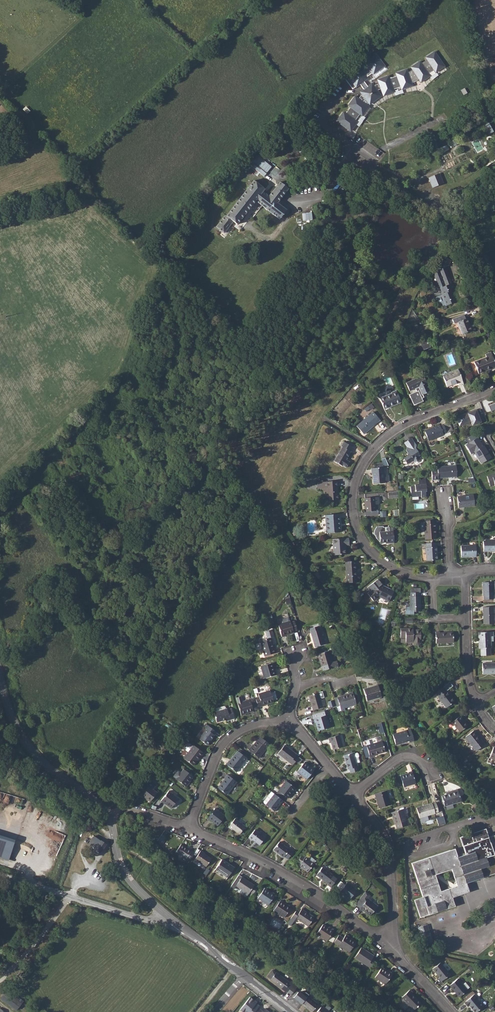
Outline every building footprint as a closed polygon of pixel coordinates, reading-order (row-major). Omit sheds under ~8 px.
[(427,61),(423,63),(429,73),(433,70),(435,73),(446,66),(435,50),(425,57),(427,61)] [(412,71),(410,72),(414,82),(419,80),(421,82),(431,77),(429,73),(423,63),(421,60),(411,67),(412,71)] [(400,74),(398,75),(408,86),(414,83),(414,82),(410,72),(409,69),(399,72),(400,74)] [(408,86),(398,75),(391,77),(391,75),(380,79),(382,85),(381,86),(380,84),(377,85),(378,87),(376,88),(373,83),(368,87),(362,92),(367,96),(366,97),(364,96),(362,98),(364,100),(363,101),(358,97),(352,105),(354,106),(349,113),(347,112),(340,122),(354,131),(361,122),(358,120),(363,113),(365,115),(371,107),(366,103),(370,98),(374,102),(381,96),(378,91),(384,89),(386,94),(397,90),(396,87),(404,84),(404,87),(408,86)] [(484,125),(489,133),(494,131),(489,122),(484,125)] [(444,174),(433,178),(437,188),(448,184),(444,174)] [(230,217),(221,229),(228,235),(238,223),(242,227),(261,203),(279,217),(286,208),(282,205),(295,190),(293,188),(291,190),(284,184),(272,198),(267,194),(269,191),(258,182),(231,218),(230,217)] [(438,272),(432,275),(437,289),(440,288),(443,294),(442,295),(436,297),(439,304),(442,303),(442,305),(445,304),(446,306),(456,302),(452,291),(455,290),(452,283),(449,277),(450,276),(446,267),(448,266),(451,260),(443,257),(440,264),(441,268),(437,270),(438,272)] [(464,315),(453,319),(454,324),(457,323),(462,334),(475,330),(473,325),(470,326),(467,319),(466,319),(464,315)] [(429,337),(420,341),(423,350),(432,346),(429,337)] [(474,362),(479,374),(494,367),(494,363),(491,352),(485,354),(486,357),(474,362)] [(458,369),(443,375),(447,387),(458,382),(459,385),(464,383),(458,369)] [(423,375),(406,383),(410,391),(419,387),(422,395),(430,391),(423,375)] [(391,393),(380,398),(384,408),(392,405),(392,406),(401,402),(396,390),(391,392),(391,393)] [(456,418),(459,426),(471,421),(474,427),(483,423),(477,410),(467,414),(468,416),(464,417),(463,415),(456,418)] [(370,415),(357,426),(364,434),(377,423),(370,415)] [(433,429),(425,432),(428,441),(444,435),(443,434),(447,433),(444,425),(440,426),(440,425),(432,428),(433,429)] [(482,464),(492,458),(478,436),(464,445),(470,455),(474,452),(482,464)] [(404,458),(409,465),(414,462),(413,461),(416,460),(420,458),(418,456),(420,455),(416,448),(416,445),(412,438),(404,442),(407,447),(406,450),(408,453),(407,455),(404,458)] [(342,447),(334,461),(342,466),(343,465),(346,467),(349,462),(346,460),(351,451),(350,451),(352,447),(344,442),(341,446),(342,447)] [(456,465),(438,467),(438,470),(432,470),(432,477),(431,477),(432,480),(438,479),(438,478),(457,477),(456,465)] [(383,467),(371,468),(371,473),(373,474),(373,484),(384,483),(383,467)] [(337,481),(326,482),(326,489),(327,501),(338,500),(337,481)] [(415,486),(410,486),(411,497),(421,497),(422,497),(426,497),(426,491),(427,491),(426,484),(415,485),(415,486)] [(474,495),(457,497),(458,508),(475,506),(474,495)] [(375,505),(375,497),(364,498),(365,512),(366,512),(366,516),(379,515),(379,511),(376,511),(375,505)] [(339,514),(325,515),(326,533),(340,532),(339,514)] [(424,525),(425,535),(426,535),(427,538),(430,538),(429,534),(436,534),(436,524),(435,524),(434,520),(425,521),(425,524),(424,525)] [(394,540),(393,528),(389,528),(389,526),(383,527),(383,525),(376,526),(376,527),(375,529),(375,530),(374,531),(374,533),(374,534),(375,535),(376,535),(376,536),(376,537),(377,538),(378,539),(379,541),(380,542),(380,543),(390,542),(390,540),(394,540)] [(345,538),(333,539),(334,555),(346,554),(345,545),(349,545),(348,539),(345,539),(345,538)] [(483,541),(484,551),(494,551),(494,540),(483,541)] [(426,544),(422,544),(422,549),(426,548),(427,561),(438,560),(437,547),(436,547),(436,542),(426,543),(426,544)] [(476,545),(461,546),(461,557),(476,557),(476,545)] [(357,561),(345,562),(347,584),(357,583),(356,565),(357,565),(357,561)] [(376,580),(367,588),(370,591),(367,594),(374,601),(375,600),(379,597),(389,602),(394,591),(387,588),(386,589),(381,587),(376,580)] [(493,590),(493,583),(493,582),(482,582),(483,596),(484,596),(484,600),(493,599),(493,595),(494,595),(493,590)] [(413,593),(413,588),(410,588),(410,596),(409,596),(410,612),(421,611),(421,596),(420,596),(420,592),(419,592),(413,593)] [(494,607),(483,607),(483,624),(494,624),(494,607)] [(283,623),(278,624),(282,637),(286,636),(286,635),(294,633),(293,631),(297,630),(295,621),(291,622),(290,621),(289,617),(282,619),(283,623)] [(318,626),(309,629),(315,647),(325,644),(320,629),(319,629),(318,626)] [(413,628),(400,629),(401,639),(406,639),(406,643),(413,643),(415,645),(419,645),(421,643),(420,630),(413,630),(413,628)] [(267,638),(260,641),(265,656),(276,652),(275,647),(274,648),(271,637),(274,636),(272,629),(265,631),(267,638)] [(440,632),(436,632),(436,643),(454,642),(453,632),(440,633),(440,632)] [(493,632),(478,632),(479,649),(491,648),(490,636),(493,636),(493,632)] [(329,650),(317,654),(318,658),(319,658),(321,666),(322,666),(323,671),(338,666),(337,661),(333,662),(329,650)] [(273,663),(261,666),(264,679),(277,675),(276,671),(275,671),(273,663)] [(482,663),(483,673),(489,673),(489,674),(494,674),(494,663),(482,663)] [(378,685),(363,689),(367,701),(381,697),(378,685)] [(443,687),(435,693),(439,697),(438,697),(446,708),(455,701),(447,690),(446,691),(443,687)] [(258,694),(259,697),(262,706),(266,705),(266,704),(274,702),(270,690),(258,694)] [(318,692),(308,696),(313,710),(323,707),(318,692)] [(340,696),(337,697),(341,712),(345,711),(344,708),(356,705),(352,692),(348,693),(340,696)] [(259,709),(256,698),(238,703),(242,715),(245,714),(253,711),(253,710),(259,709)] [(226,709),(216,712),(214,712),(217,722),(225,720),(225,721),(234,718),(231,708),(227,710),(227,709),(226,709)] [(326,715),(313,719),(315,723),(318,731),(330,727),(326,715)] [(460,715),(452,722),(460,732),(467,726),(462,720),(463,719),(460,715)] [(206,729),(199,739),(207,745),(215,735),(214,734),(216,731),(206,723),(203,727),(206,729)] [(406,731),(392,735),(395,745),(409,741),(409,742),(414,740),(410,730),(406,731)] [(473,730),(465,737),(476,751),(484,744),(473,730)] [(339,734),(328,738),(329,742),(331,742),(333,750),(343,747),(339,734)] [(251,746),(248,750),(259,758),(269,744),(259,736),(252,747),(251,746)] [(366,746),(367,749),(369,756),(369,757),(375,755),(374,755),(385,752),(382,741),(366,746)] [(194,745),(184,758),(193,766),(200,757),(201,758),(204,753),(194,745)] [(278,753),(293,765),(298,758),(296,756),(297,754),(285,745),(278,753)] [(228,761),(226,764),(236,772),(247,759),(238,751),(235,755),(234,754),(229,761),(228,761)] [(352,753),(343,756),(348,770),(349,769),(350,773),(359,771),(357,763),(358,762),(359,761),(358,757),(359,756),(358,753),(356,752),(353,753),(352,753)] [(305,762),(297,772),(307,779),(315,769),(312,766),(311,767),(305,762)] [(183,769),(176,779),(186,787),(189,784),(188,783),(193,777),(183,769)] [(408,773),(400,775),(403,787),(416,784),(412,771),(408,772),(408,773)] [(224,779),(218,788),(227,795),(237,782),(227,774),(224,779)] [(286,781),(275,794),(283,800),(286,797),(288,798),(293,792),(294,792),(296,789),(286,781)] [(144,782),(137,792),(141,796),(142,795),(150,802),(157,793),(153,790),(155,787),(149,783),(147,785),(144,782)] [(449,793),(441,796),(445,806),(461,801),(457,789),(449,792),(449,793)] [(386,790),(374,794),(379,808),(391,805),(386,790)] [(169,791),(161,801),(164,804),(165,803),(171,808),(179,799),(169,791)] [(270,800),(266,805),(274,811),(283,801),(283,800),(275,794),(272,792),(267,798),(270,800)] [(432,803),(416,808),(419,818),(435,813),(438,812),(436,803),(432,804),(432,803)] [(215,809),(207,819),(210,821),(211,821),(217,826),(225,816),(215,809)] [(403,809),(390,813),(391,817),(392,817),(395,825),(407,821),(403,809)] [(444,815),(437,817),(439,825),(446,823),(444,815)] [(235,819),(228,827),(232,830),(233,829),(239,834),(247,825),(245,823),(243,825),(235,819)] [(423,897),(414,900),(420,918),(455,906),(452,898),(454,897),(469,892),(466,883),(494,873),(494,835),(492,836),(488,837),(486,829),(460,837),(465,855),(463,855),(459,857),(457,857),(454,849),(411,863),(423,897)] [(255,830),(248,838),(252,841),(253,840),(260,845),(265,838),(255,830)] [(0,835),(0,857),(9,860),(15,840),(0,835)] [(95,848),(95,849),(101,853),(109,842),(102,838),(101,840),(94,835),(88,843),(95,848)] [(279,842),(274,850),(284,858),(284,857),(288,859),(293,852),(279,842)] [(181,844),(175,853),(186,860),(186,859),(189,861),(195,853),(192,851),(192,850),(189,848),(188,849),(181,844)] [(201,850),(195,859),(206,867),(211,859),(204,854),(204,853),(201,850)] [(302,855),(296,862),(299,865),(308,872),(316,862),(316,861),(311,857),(310,858),(306,855),(305,857),(302,855)] [(222,860),(215,869),(228,877),(234,868),(222,860)] [(322,867),(316,875),(328,884),(327,885),(330,887),(337,879),(322,867)] [(250,892),(253,894),(257,887),(242,877),(236,886),(242,890),(240,893),(246,897),(250,892)] [(347,883),(339,893),(342,895),(343,895),(349,900),(357,890),(347,883)] [(268,905),(270,902),(274,897),(276,894),(272,892),(272,893),(265,888),(258,898),(268,905)] [(367,898),(360,909),(363,911),(370,916),(377,906),(367,898)] [(280,901),(273,911),(284,918),(291,907),(288,905),(287,905),(280,901)] [(296,910),(287,924),(291,926),(296,918),(308,926),(314,918),(301,909),(300,912),(296,910)] [(323,924),(317,933),(327,940),(334,930),(330,927),(329,929),(323,924)] [(427,924),(418,927),(422,941),(434,944),(427,924)] [(346,934),(339,945),(349,952),(356,942),(349,937),(346,934)] [(355,957),(370,968),(374,961),(372,959),(374,956),(373,956),(361,947),(355,957)] [(440,963),(433,969),(440,977),(439,978),(441,981),(450,974),(440,963)] [(382,967),(374,977),(385,984),(392,974),(389,971),(389,972),(382,967)] [(273,970),(268,977),(271,980),(270,980),(280,988),(284,991),(287,994),(293,986),(290,984),(290,983),(276,972),(276,973),(273,970)] [(458,978),(449,985),(459,997),(467,990),(469,988),(465,983),(463,985),(458,978)] [(292,995),(301,1004),(308,996),(299,988),(292,995)] [(17,1010),(23,1001),(7,989),(1,998),(17,1010)] [(410,990),(402,997),(414,1010),(421,1003),(412,994),(413,993),(410,990)] [(464,1002),(467,1007),(469,1005),(474,1011),(476,1011),(483,1006),(477,998),(478,997),(475,993),(464,1002)] [(308,996),(301,1004),(312,1011),(318,1004),(308,996)] [(250,997),(240,1010),(242,1011),(269,1011),(265,1008),(263,1011),(258,1007),(259,1006),(256,1003),(253,1001),(254,1000),(250,997)]
